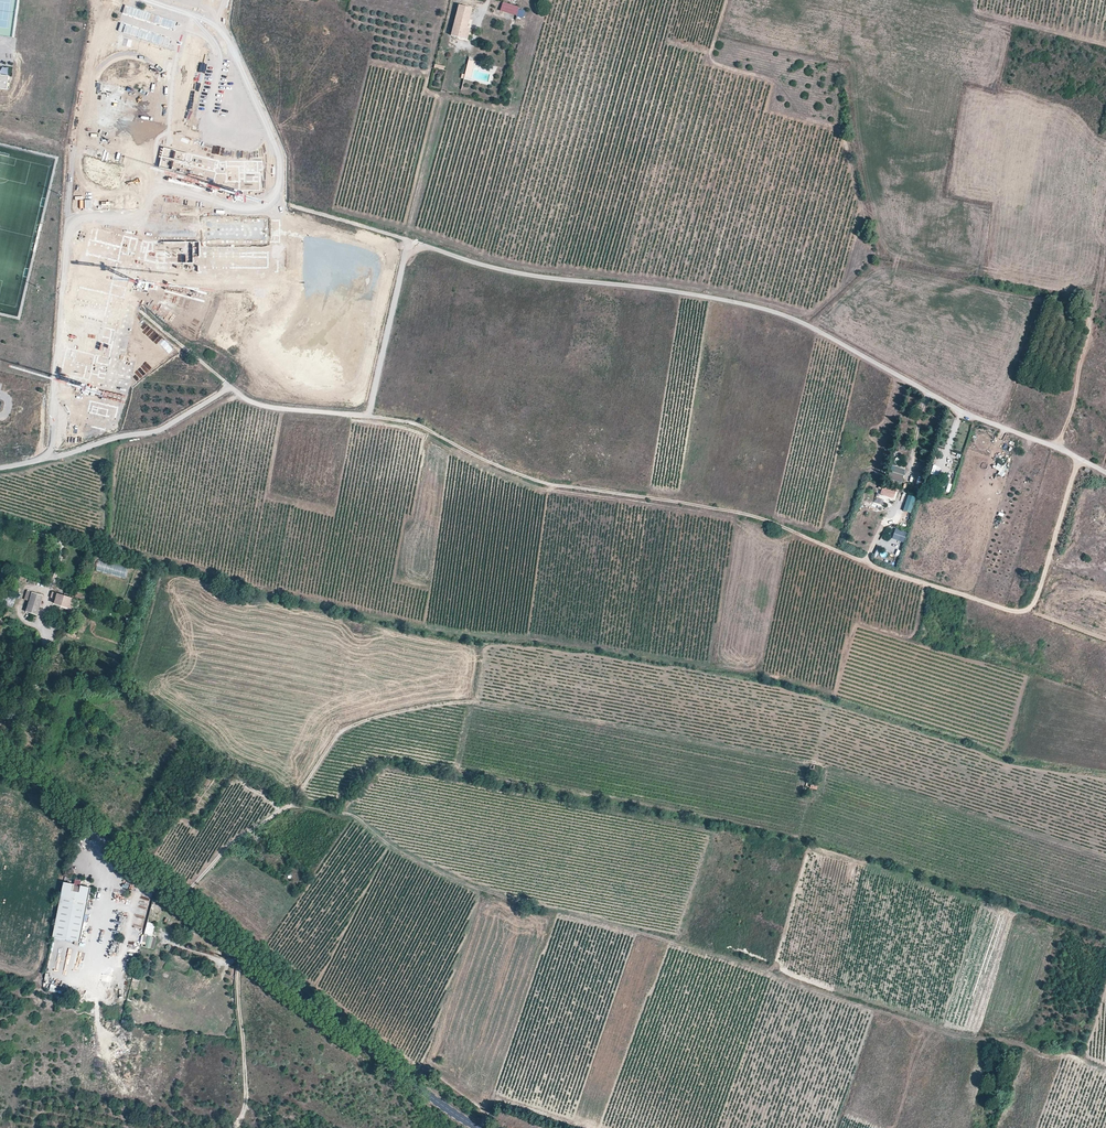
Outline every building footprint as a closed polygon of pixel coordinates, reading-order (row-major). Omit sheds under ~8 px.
[(500,11),(523,18),(525,11),(518,9),(519,7),(502,2),(500,11)] [(472,9),(459,6),(451,37),(468,41),(470,30),(467,29),(472,9)] [(469,61),(465,75),(465,76),(470,77),(474,62),(469,61)] [(0,75),(0,89),(7,90),(9,76),(0,75)] [(262,184),(262,163),(221,162),(164,148),(160,169),(218,185),(262,184)] [(280,222),(209,222),(209,243),(280,243),(280,222)] [(149,243),(94,230),(87,256),(117,263),(133,267),(141,270),(205,272),(205,260),(204,245),(149,243)] [(281,271),(280,245),(204,245),(205,260),(205,272),(281,271)] [(133,267),(117,263),(109,295),(79,288),(72,316),(104,323),(96,357),(109,361),(117,328),(130,331),(137,305),(125,302),(133,267)] [(1091,299),(1086,296),(1082,306),(1088,308),(1091,299)] [(59,376),(128,393),(135,367),(109,361),(96,357),(65,350),(59,376)] [(92,404),(86,427),(115,433),(120,410),(92,404)] [(933,465),(930,475),(939,477),(941,467),(933,465)] [(901,482),(905,470),(891,466),(888,478),(901,482)] [(899,491),(884,485),(880,495),(893,500),(895,494),(898,494),(899,491)] [(916,499),(908,496),(903,511),(910,514),(916,499)] [(876,498),(873,507),(882,509),(884,500),(876,498)] [(907,533),(896,529),(892,539),(903,543),(907,533)] [(876,551),(874,557),(883,561),(886,555),(876,551)] [(56,599),(55,603),(72,608),(75,599),(74,599),(70,598),(69,597),(53,592),(51,598),(56,599)] [(38,615),(44,596),(32,593),(30,601),(27,611),(38,615)] [(817,790),(819,783),(812,781),(810,788),(817,790)] [(80,942),(91,887),(64,882),(53,937),(80,942)] [(151,907),(144,941),(146,942),(145,947),(155,949),(157,938),(153,937),(155,923),(159,924),(162,910),(151,907)]
